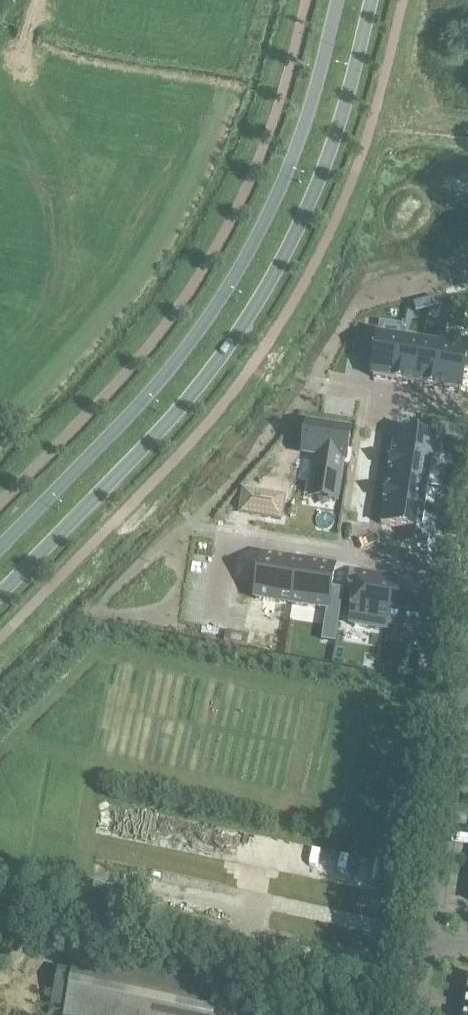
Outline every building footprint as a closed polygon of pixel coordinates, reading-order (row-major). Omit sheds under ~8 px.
[(425,301),(413,302),(413,310),(425,310),(425,301)] [(437,301),(425,301),(425,310),(437,309),(437,301)] [(365,330),(362,353),(374,355),(370,379),(394,382),(400,342),(376,338),(377,331),(365,330)] [(434,388),(459,392),(462,369),(467,369),(467,345),(466,345),(441,341),(440,348),(434,388)] [(400,342),(394,382),(414,385),(420,345),(400,342)] [(420,345),(414,385),(434,388),(440,348),(420,345)] [(306,426),(302,452),(316,454),(312,481),(337,485),(341,458),(344,459),(348,433),(306,426)] [(394,435),(390,460),(430,466),(437,467),(441,442),(443,430),(419,427),(417,438),(394,435)] [(390,460),(387,480),(427,486),(430,466),(390,460)] [(387,480),(384,500),(424,506),(427,486),(387,480)] [(454,482),(453,490),(465,491),(466,484),(454,482)] [(453,490),(452,498),(464,499),(465,491),(453,490)] [(269,495),(265,517),(283,520),(286,497),(269,495)] [(384,500),(380,523),(404,527),(402,539),(426,542),(427,531),(420,529),(424,506),(384,500)] [(462,513),(450,511),(446,534),(458,536),(462,513)] [(263,555),(256,600),(292,606),(299,560),(263,555)] [(299,560),(292,606),(328,611),(329,611),(330,604),(332,589),(335,572),(336,566),(299,560)] [(352,619),(351,626),(388,631),(395,579),(359,574),(352,619)] [(395,579),(388,631),(402,634),(403,627),(425,630),(432,585),(395,579)] [(329,611),(325,639),(336,641),(342,605),(341,605),(330,604),(329,611)] [(417,665),(415,676),(435,679),(437,668),(417,665)] [(52,1006),(65,1009),(64,1014),(214,1014),(221,984),(77,953),(73,973),(59,970),(52,1006)]
